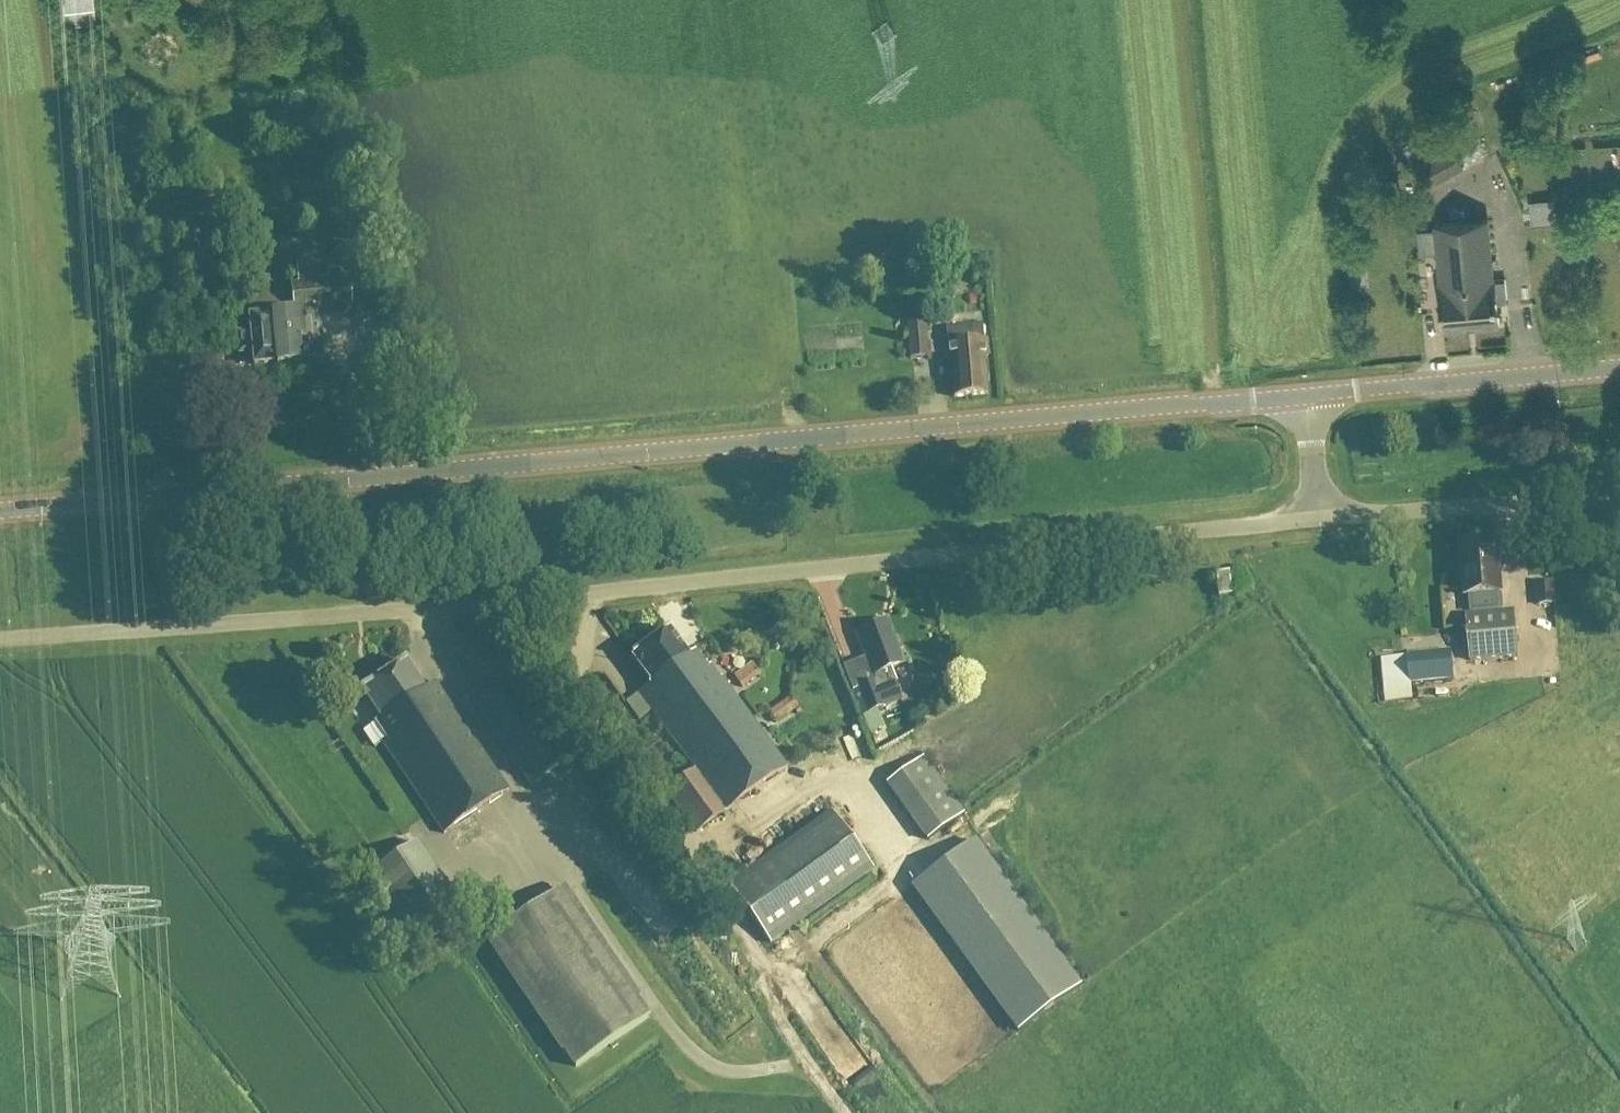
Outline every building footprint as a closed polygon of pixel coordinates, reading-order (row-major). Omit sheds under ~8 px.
[(1464,165),(1451,143),(1412,165),(1424,187),(1464,165)] [(1443,327),(1498,321),(1494,276),(1493,276),(1487,217),(1433,222),(1439,282),(1443,327)] [(253,356),(254,368),(277,366),(277,368),(300,366),(300,364),(323,361),(318,313),(350,310),(347,282),(345,261),(296,265),(298,288),(292,289),(294,315),(249,319),(251,334),(237,335),(239,357),(253,356)] [(909,359),(928,357),(925,321),(906,323),(909,359)] [(983,358),(987,358),(986,342),(983,342),(981,326),(945,329),(947,345),(944,345),(945,361),(950,361),(953,399),(986,396),(983,358)] [(1502,594),(1497,541),(1460,544),(1464,598),(1469,597),(1471,613),(1499,611),(1498,595),(1502,594)] [(1228,573),(1214,575),(1217,599),(1231,597),(1228,573)] [(1515,614),(1466,618),(1470,662),(1518,658),(1515,614)] [(891,631),(888,622),(878,626),(875,623),(862,629),(862,633),(855,636),(872,678),(874,684),(857,690),(867,716),(902,702),(894,682),(893,682),(889,671),(904,665),(900,654),(902,651),(898,640),(894,640),(891,631)] [(697,835),(788,770),(722,680),(720,681),(711,668),(707,671),(695,654),(688,659),(669,633),(632,659),(652,686),(638,696),(694,772),(666,793),(697,835)] [(1454,681),(1451,655),(1407,659),(1410,685),(1454,681)] [(753,657),(733,668),(741,685),(762,675),(753,657)] [(1410,685),(1407,659),(1380,662),(1383,688),(1410,685)] [(442,834),(507,791),(435,684),(424,691),(406,663),(363,692),(381,719),(375,723),(387,740),(382,744),(442,834)] [(782,704),(768,713),(776,725),(790,715),(782,704)] [(888,776),(923,827),(959,803),(924,751),(888,776)] [(726,885),(740,904),(772,948),(875,873),(832,814),(748,874),(746,871),(726,885)] [(463,916),(415,843),(360,879),(408,952),(463,916)] [(940,869),(913,889),(1008,1018),(1019,1034),(1081,989),(975,843),(940,869)] [(647,1018),(560,889),(486,938),(574,1068),(647,1018)]
